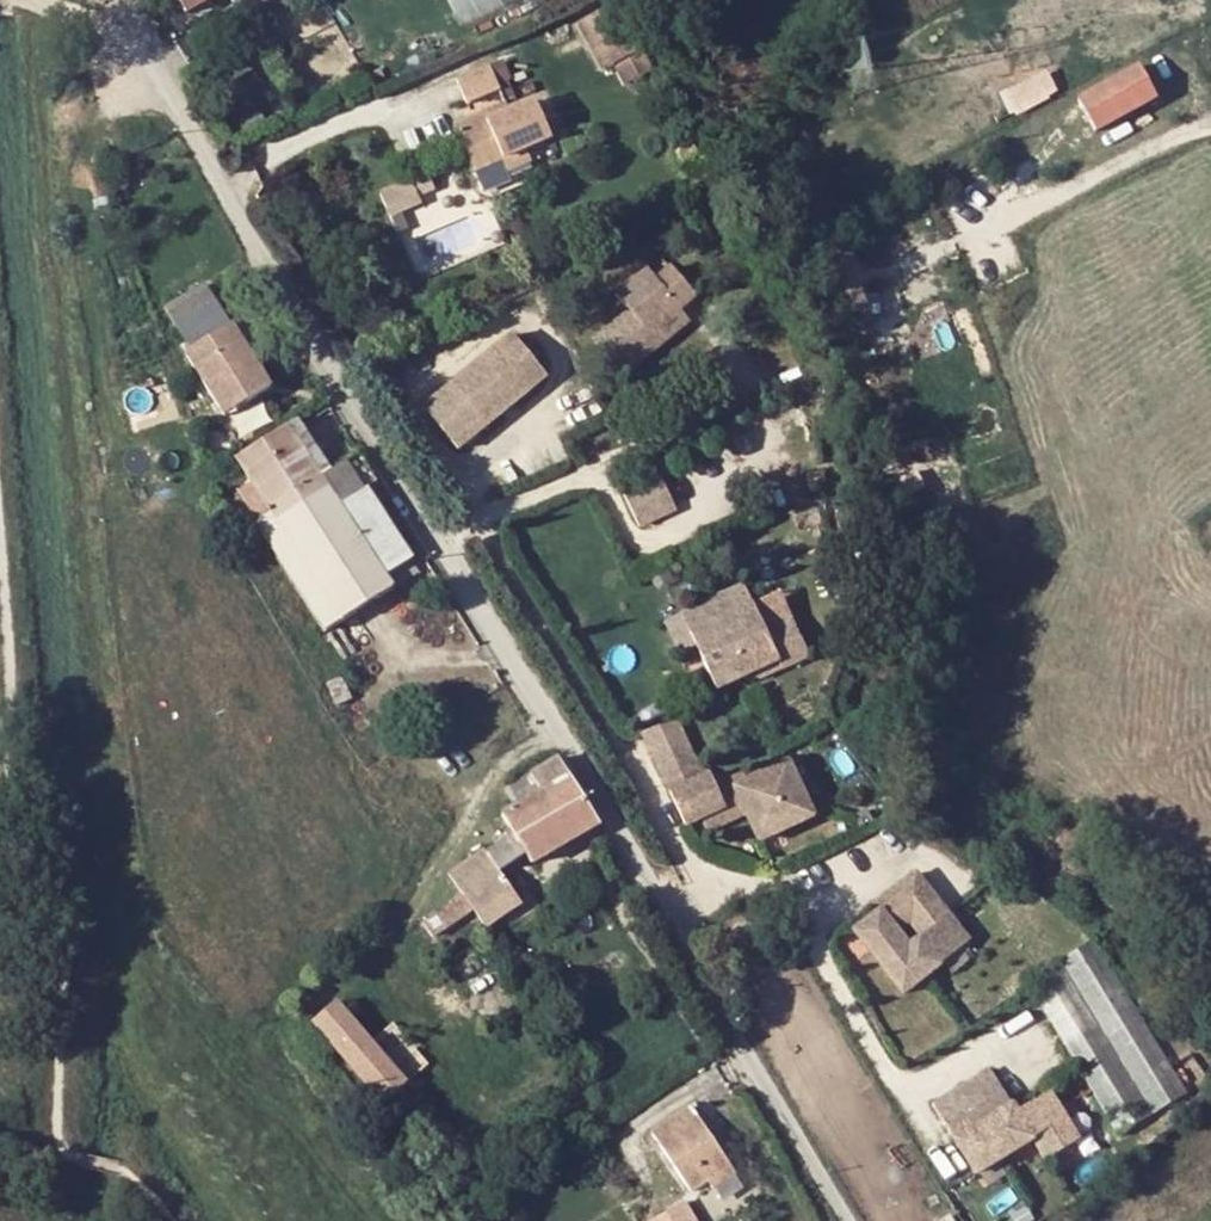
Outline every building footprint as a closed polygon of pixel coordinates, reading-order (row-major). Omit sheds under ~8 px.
[(213,0),(177,0),(186,16),(213,0)] [(467,23),(518,0),(456,0),(467,23)] [(489,67),(456,81),(466,105),(500,91),(489,67)] [(1094,132),(1156,98),(1138,68),(1078,101),(1094,132)] [(1056,69),(1012,87),(1021,110),(1065,93),(1056,69)] [(534,100),(510,110),(489,119),(486,113),(472,119),(456,126),(477,171),(502,159),(524,150),(551,137),(534,100)] [(506,103),(486,113),(489,119),(510,110),(506,103)] [(528,158),(524,150),(502,159),(506,170),(528,158)] [(396,212),(426,202),(418,180),(389,190),(396,212)] [(827,259),(842,315),(866,310),(851,253),(827,259)] [(693,300),(670,271),(653,283),(645,273),(614,296),(627,313),(593,342),(620,377),(657,347),(649,336),(678,312),(693,300)] [(270,390),(215,301),(174,327),(190,353),(184,357),(216,408),(238,394),(246,405),(270,390)] [(866,310),(842,315),(837,316),(841,330),(870,323),(866,310)] [(678,312),(649,336),(657,347),(687,323),(678,312)] [(455,450),(544,377),(510,335),(449,386),(421,410),(429,420),(455,450)] [(246,405),(238,394),(216,408),(223,420),(246,405)] [(297,421),(288,427),(321,479),(331,473),(297,421)] [(268,513),(321,479),(288,427),(234,461),(268,513)] [(321,479),(338,507),(366,489),(375,483),(357,454),(331,473),(321,479)] [(255,527),(324,633),(393,590),(338,507),(321,479),(268,513),(269,515),(254,525),(255,527)] [(639,530),(675,513),(658,479),(623,496),(639,530)] [(338,507),(393,590),(421,573),(366,489),(338,507)] [(740,589),(719,598),(722,606),(696,617),(693,610),(679,617),(687,636),(745,600),(740,589)] [(719,598),(693,610),(696,617),(722,606),(719,598)] [(745,600),(687,636),(694,652),(703,671),(712,693),(752,675),(773,666),(779,675),(806,662),(789,626),(775,632),(762,637),(747,604),(745,600)] [(687,636),(679,617),(662,624),(671,645),(687,636)] [(678,659),(694,652),(687,636),(671,645),(678,659)] [(758,684),(779,675),(773,666),(752,675),(758,684)] [(336,707),(352,700),(341,677),(325,685),(336,707)] [(638,737),(662,788),(695,774),(671,721),(638,737)] [(465,897),(425,924),(434,937),(475,910),(488,927),(521,907),(499,876),(520,862),(525,869),(599,827),(558,761),(531,778),(541,794),(501,818),(514,841),(488,857),(485,853),(449,875),(465,897)] [(691,784),(666,796),(681,830),(697,823),(713,815),(716,821),(739,812),(742,818),(755,845),(797,826),(803,809),(783,766),(742,785),(736,801),(691,784)] [(662,788),(666,796),(691,784),(736,801),(742,785),(738,778),(725,785),(695,774),(662,788)] [(716,821),(713,815),(697,823),(703,836),(742,818),(739,812),(716,821)] [(916,874),(889,895),(894,901),(909,921),(922,938),(909,948),(897,932),(881,911),(855,932),(885,971),(903,957),(921,980),(959,950),(942,928),(952,920),(916,874)] [(876,905),(881,911),(897,932),(909,921),(894,901),(889,895),(876,905)] [(969,942),(952,920),(942,928),(959,950),(969,942)] [(1092,940),(1058,961),(1025,982),(1033,995),(1035,994),(1066,975),(1096,1023),(1065,1043),(1063,1044),(1120,1135),(1153,1115),(1187,1094),(1092,940)] [(921,980),(903,957),(885,971),(903,994),(921,980)] [(1066,975),(1035,994),(1065,1043),(1096,1023),(1066,975)] [(404,1089),(333,1007),(315,1024),(385,1106),(404,1089)] [(1012,1106),(990,1070),(931,1105),(954,1142),(1012,1106)] [(1012,1106),(954,1142),(975,1175),(1034,1139),(1047,1161),(1079,1141),(1050,1092),(1017,1114),(1012,1106)] [(691,1192),(708,1181),(732,1165),(695,1109),(654,1136),(691,1192)] [(1,1176),(3,1175),(6,1173),(7,1170),(8,1167),(8,1164),(7,1161),(5,1159),(2,1157),(0,1156),(0,1176),(1,1176)] [(737,1174),(732,1165),(708,1181),(713,1189),(737,1174)] [(687,1203),(654,1220),(697,1220),(687,1203)]
